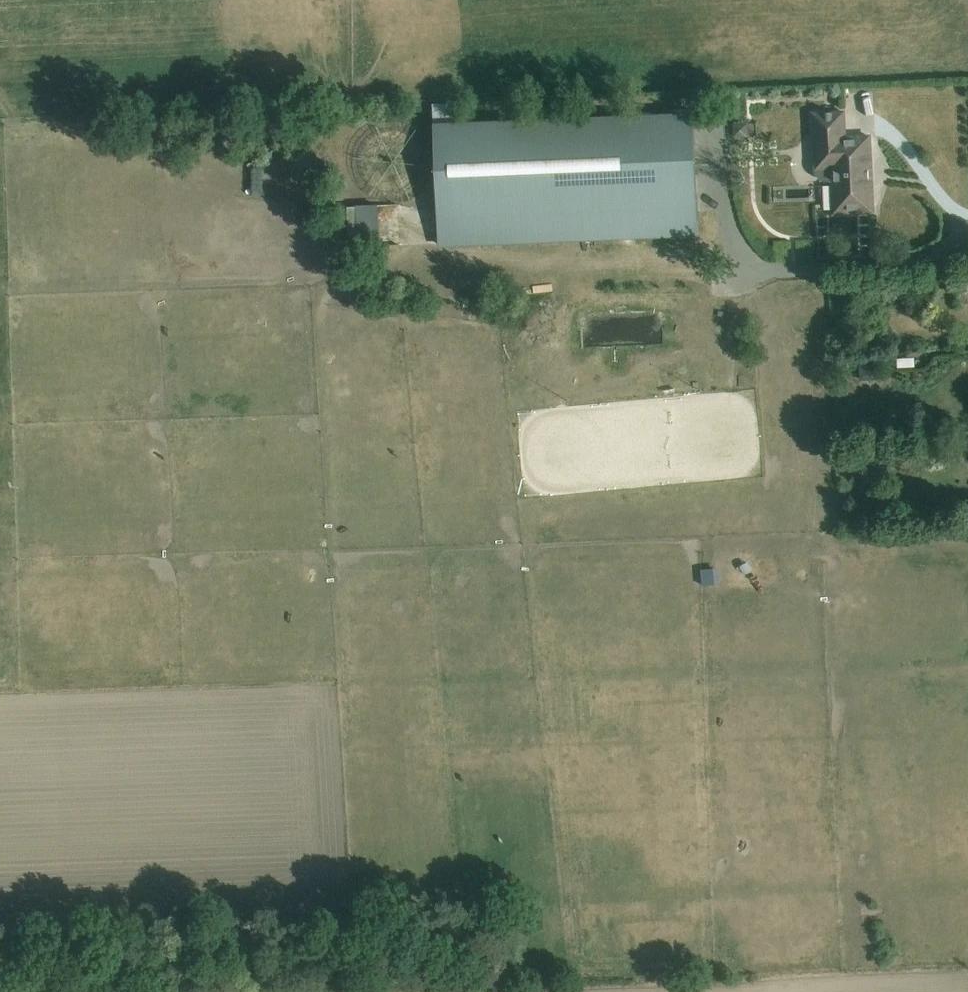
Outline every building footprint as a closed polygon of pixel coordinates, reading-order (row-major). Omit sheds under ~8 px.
[(740,100),(751,100),(751,92),(740,92),(740,100)] [(424,103),(424,119),(449,118),(448,102),(424,103)] [(700,233),(695,113),(435,125),(440,244),(700,233)] [(870,138),(845,139),(844,114),(813,115),(814,147),(818,151),(819,159),(816,162),(814,166),(814,170),(815,175),(817,178),(820,181),(824,183),(828,183),(832,183),(833,216),(873,214),(870,138)] [(280,176),(280,162),(247,162),(247,176),(280,176)] [(822,213),(822,183),(806,183),(806,213),(822,213)] [(371,233),(371,222),(385,222),(385,204),(339,204),(339,233),(371,233)] [(621,270),(621,280),(642,281),(642,271),(621,270)] [(960,291),(967,291),(967,278),(959,279),(960,291)] [(867,374),(863,361),(849,365),(853,379),(867,374)] [(693,568),(693,584),(710,584),(710,568),(693,568)]
